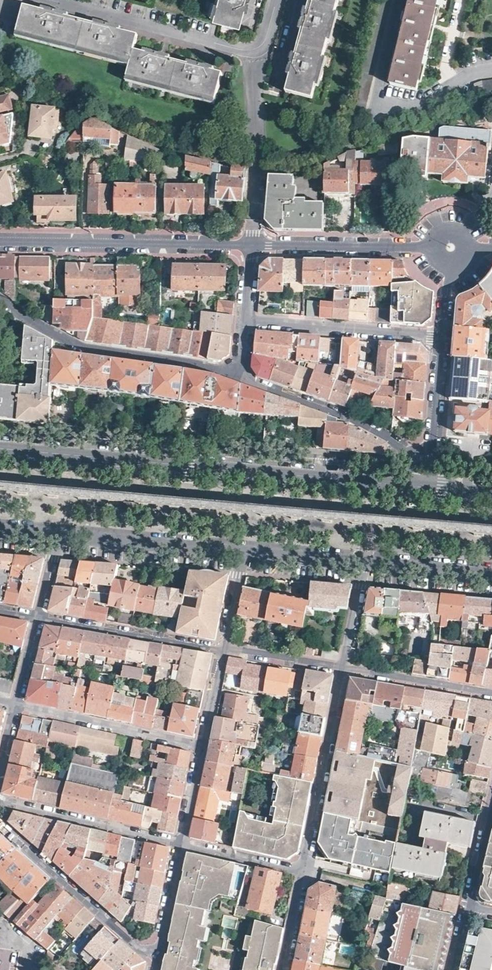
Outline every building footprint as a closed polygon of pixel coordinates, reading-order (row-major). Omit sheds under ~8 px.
[(210,19),(237,26),(243,3),(246,3),(246,0),(215,0),(210,19)] [(339,0),(310,0),(306,15),(304,14),(301,22),(304,23),(294,60),(291,60),(289,67),(292,68),(286,91),(313,98),(323,61),(339,0)] [(439,0),(410,0),(390,84),(417,91),(424,66),(439,0)] [(135,50),(139,34),(113,27),(113,25),(105,23),(104,25),(60,14),(61,12),(52,10),(52,12),(25,5),(18,32),(94,51),(132,61),(128,77),(216,100),(223,72),(206,68),(206,64),(198,62),(197,66),(162,56),(163,53),(154,51),(153,55),(135,50)] [(230,35),(232,27),(222,25),(220,33),(230,35)] [(483,81),(484,96),(491,95),(491,80),(483,81)] [(0,98),(0,113),(14,110),(10,96),(0,98)] [(53,138),(57,108),(35,106),(32,136),(53,138)] [(0,118),(0,147),(12,144),(14,115),(0,118)] [(84,125),(84,142),(93,142),(93,136),(111,137),(111,142),(119,143),(120,131),(94,120),(91,120),(89,121),(84,125)] [(65,145),(84,145),(84,142),(84,125),(65,145)] [(414,138),(405,140),(404,178),(429,179),(429,173),(444,174),(444,182),(472,183),(472,178),(488,178),(489,150),(491,150),(491,129),(445,126),(441,129),(440,139),(414,138)] [(159,148),(128,134),(128,159),(131,159),(137,159),(162,160),(162,149),(159,148)] [(379,155),(397,156),(398,143),(380,147),(379,155)] [(53,156),(41,150),(35,163),(46,168),(53,156)] [(330,162),(325,164),(325,193),(341,193),(355,193),(355,182),(356,162),(356,151),(348,153),(344,155),(344,159),(347,159),(347,170),(330,170),(330,162)] [(186,155),(178,153),(177,160),(186,163),(186,155)] [(199,171),(212,171),(212,160),(186,155),(186,163),(186,171),(192,171),(192,176),(193,177),(193,178),(194,178),(195,178),(196,178),(197,178),(198,177),(198,176),(199,175),(199,171)] [(356,162),(355,182),(360,182),(360,184),(386,184),(386,186),(392,186),(393,174),(392,174),(392,165),(387,165),(387,162),(376,162),(375,159),(371,159),(371,162),(356,162)] [(96,174),(96,160),(90,164),(90,213),(108,213),(109,185),(102,185),(102,174),(96,174)] [(217,199),(243,200),(246,169),(246,168),(233,166),(232,175),(221,175),(220,163),(212,160),(212,171),(211,205),(217,205),(217,203),(217,202),(217,201),(217,199)] [(7,174),(0,175),(0,205),(14,201),(7,174)] [(293,203),(294,176),(272,175),(271,175),(267,221),(270,225),(276,230),(293,230),(324,231),(324,204),(293,203)] [(141,180),(137,180),(137,183),(137,213),(156,213),(157,187),(159,187),(159,176),(151,176),(150,186),(141,186),(141,180)] [(117,213),(137,213),(137,183),(133,183),(133,185),(117,184),(117,213)] [(186,214),(186,184),(182,184),(182,186),(167,186),(167,214),(180,214),(186,214)] [(190,184),(186,184),(186,214),(204,214),(204,187),(190,186),(190,184)] [(75,220),(76,200),(38,199),(38,214),(51,214),(51,219),(75,220)] [(10,279),(10,282),(5,282),(5,293),(10,296),(16,300),(16,256),(0,255),(0,279),(10,279)] [(33,256),(19,256),(18,277),(19,278),(19,279),(20,279),(51,279),(51,272),(55,273),(55,256),(33,256)] [(95,264),(95,256),(91,256),(91,264),(69,264),(68,294),(95,295),(95,264)] [(139,257),(120,257),(120,265),(120,282),(120,295),(120,302),(140,302),(140,269),(148,269),(148,262),(149,262),(150,261),(149,258),(139,257)] [(276,259),(270,259),(262,267),(260,290),(284,291),(284,283),(284,259),(276,259)] [(284,283),(304,284),(304,260),(296,259),(284,259),(284,283)] [(304,284),(325,284),(325,260),(319,260),(304,260),(304,284)] [(325,260),(325,284),(350,285),(351,260),(341,260),(325,260)] [(361,261),(351,260),(350,285),(350,290),(350,295),(355,295),(355,290),(369,291),(369,289),(369,261),(361,261)] [(391,287),(391,283),(393,261),(382,261),(369,261),(369,289),(372,289),(373,286),(391,287)] [(393,261),(391,283),(414,283),(408,277),(405,271),(402,262),(393,261)] [(120,295),(120,282),(120,265),(95,264),(95,295),(94,300),(94,317),(101,317),(101,303),(101,302),(102,294),(120,295)] [(198,292),(200,292),(200,289),(201,286),(201,266),(176,265),(175,289),(198,289),(198,292)] [(201,286),(200,289),(228,290),(228,266),(201,266),(201,286)] [(491,300),(491,273),(490,276),(489,277),(489,278),(488,279),(487,280),(481,285),(491,300)] [(401,322),(401,325),(406,325),(421,327),(431,319),(432,310),(433,295),(427,292),(423,290),(417,287),(414,283),(391,283),(391,287),(390,309),(389,320),(401,322)] [(491,307),(491,300),(481,285),(477,288),(476,289),(474,290),(472,291),(470,292),(465,294),(463,294),(462,294),(461,295),(460,296),(459,297),(458,298),(458,299),(458,301),(457,310),(456,328),(486,330),(486,324),(488,315),(491,307)] [(350,295),(350,290),(334,290),(334,303),(333,318),(350,320),(350,301),(350,295)] [(55,305),(54,324),(69,332),(86,341),(94,317),(94,300),(55,299),(55,305)] [(218,313),(234,315),(235,302),(220,300),(218,313)] [(333,318),(334,303),(322,301),(321,317),(333,318)] [(350,301),(350,320),(358,320),(368,321),(368,308),(368,301),(362,301),(355,301),(350,301)] [(275,304),(259,303),(258,309),(258,310),(259,310),(259,311),(260,311),(274,312),(275,304)] [(55,305),(43,305),(42,318),(54,324),(55,305)] [(368,308),(368,321),(370,322),(376,322),(376,309),(368,308)] [(218,313),(198,311),(194,310),(191,310),(189,330),(194,331),(213,333),(232,336),(233,326),(234,315),(218,313)] [(161,313),(150,312),(148,324),(150,324),(161,326),(161,313)] [(124,320),(119,320),(101,317),(94,317),(86,341),(107,344),(119,345),(124,320)] [(132,347),(145,349),(150,324),(148,324),(124,320),(119,345),(132,347)] [(157,351),(168,352),(173,328),(161,326),(150,324),(145,349),(157,351)] [(30,329),(27,327),(25,352),(53,367),(55,341),(44,335),(30,329)] [(177,353),(188,355),(194,331),(189,330),(173,328),(168,352),(177,353)] [(489,359),(491,330),(486,330),(456,328),(454,343),(453,357),(489,359)] [(207,359),(213,333),(194,331),(188,355),(198,357),(207,359)] [(320,350),(321,336),(288,333),(257,331),(255,354),(279,358),(302,363),(313,365),(318,366),(320,350)] [(207,359),(218,361),(224,358),(230,354),(232,336),(213,333),(207,359)] [(328,351),(329,337),(321,336),(320,350),(328,351)] [(340,371),(356,374),(371,376),(393,381),(394,374),(394,367),(395,365),(397,343),(381,342),(379,366),(357,360),(359,340),(343,338),(340,366),(340,371)] [(53,367),(52,385),(80,389),(84,356),(78,355),(78,353),(71,349),(55,341),(53,367)] [(405,344),(397,343),(395,365),(405,366),(405,362),(428,364),(429,355),(424,350),(420,345),(405,344)] [(25,352),(24,361),(22,385),(22,387),(18,421),(36,422),(48,423),(52,385),(53,367),(25,352)] [(279,358),(255,354),(254,367),(258,375),(262,377),(271,380),(279,358)] [(100,358),(84,356),(80,389),(110,392),(114,360),(100,358)] [(491,375),(491,360),(489,359),(453,357),(452,379),(450,398),(490,401),(491,375)] [(279,358),(271,380),(276,381),(283,384),(293,387),(299,370),(302,363),(279,358)] [(124,361),(114,360),(110,392),(131,394),(134,363),(124,361)] [(394,374),(393,381),(398,381),(427,385),(427,376),(428,364),(405,362),(405,366),(405,368),(405,375),(394,374)] [(141,364),(134,363),(131,394),(152,397),(156,366),(151,365),(141,364)] [(310,374),(315,376),(318,366),(313,365),(310,374)] [(170,368),(156,366),(152,397),(150,415),(179,418),(184,370),(170,368)] [(338,375),(340,371),(340,366),(318,366),(315,376),(308,393),(313,395),(330,400),(336,381),(338,375)] [(185,370),(184,370),(179,418),(208,421),(209,417),(214,375),(199,373),(185,370)] [(300,390),(308,393),(315,376),(310,374),(299,370),(293,387),(300,390)] [(338,375),(354,381),(356,374),(340,371),(338,375)] [(346,406),(350,407),(356,390),(357,390),(369,396),(371,376),(356,374),(354,381),(352,386),(346,406)] [(218,377),(214,375),(209,417),(233,420),(234,412),(239,412),(242,385),(230,381),(218,377)] [(393,381),(371,376),(369,396),(368,413),(375,413),(376,408),(387,409),(395,410),(396,399),(398,381),(393,381)] [(337,403),(346,406),(352,386),(336,381),(330,400),(337,403)] [(427,385),(398,381),(396,399),(425,402),(426,392),(427,385)] [(22,387),(3,385),(0,385),(0,419),(4,419),(18,421),(22,387)] [(258,390),(242,385),(239,412),(265,414),(267,393),(258,390)] [(286,400),(267,393),(265,414),(301,418),(303,406),(286,400)] [(425,402),(396,399),(395,410),(395,418),(420,420),(420,423),(423,424),(425,402)] [(491,401),(491,410),(479,410),(479,407),(472,406),(470,409),(459,408),(458,422),(457,429),(457,430),(457,431),(458,431),(478,433),(491,434),(491,402),(491,401)] [(329,415),(303,406),(301,418),(300,425),(318,427),(316,448),(325,449),(329,415)] [(351,423),(329,415),(325,449),(333,449),(348,451),(351,423)] [(380,439),(351,423),(348,451),(360,452),(369,453),(381,454),(388,455),(389,444),(380,439)] [(0,555),(0,602),(4,603),(11,571),(16,556),(4,555),(0,555)] [(18,605),(30,557),(23,557),(16,556),(11,571),(4,603),(10,604),(18,605)] [(37,558),(30,557),(18,605),(32,608),(44,559),(37,558)] [(71,561),(61,561),(55,586),(75,590),(76,584),(81,562),(71,561)] [(89,563),(81,562),(76,584),(91,586),(96,563),(89,563)] [(91,586),(89,592),(113,592),(115,581),(119,565),(109,564),(96,563),(91,586)] [(206,573),(189,571),(185,591),(184,594),(199,597),(196,608),(182,604),(179,617),(177,626),(176,632),(181,633),(193,635),(204,637),(215,638),(228,574),(206,573)] [(113,592),(110,605),(135,610),(140,587),(115,581),(113,592)] [(330,584),(310,583),(307,601),(304,614),(311,615),(318,616),(319,607),(336,609),(336,605),(348,607),(349,602),(352,586),(330,584)] [(88,600),(77,598),(79,590),(75,590),(55,586),(51,603),(49,611),(65,614),(84,617),(87,604),(88,600)] [(143,587),(140,587),(135,610),(155,613),(160,589),(143,587)] [(244,588),(238,614),(267,620),(273,594),(244,588)] [(366,605),(364,615),(381,619),(384,589),(376,589),(369,588),(366,605)] [(185,591),(160,589),(155,613),(170,616),(166,631),(176,632),(177,626),(179,617),(182,604),(184,594),(185,591)] [(391,590),(384,589),(381,619),(380,629),(398,631),(398,624),(401,591),(391,590)] [(401,591),(398,624),(407,625),(408,613),(421,614),(420,627),(435,630),(425,593),(412,592),(401,591)] [(113,592),(89,592),(88,600),(87,604),(94,606),(95,603),(110,605),(113,592)] [(437,594),(425,593),(435,630),(435,631),(433,644),(441,645),(442,639),(443,626),(444,620),(444,617),(443,615),(440,614),(440,595),(437,594)] [(273,594),(267,620),(284,624),(284,628),(287,629),(288,625),(301,628),(304,614),(307,601),(273,594)] [(459,621),(463,622),(465,597),(463,597),(440,595),(440,614),(443,615),(444,617),(444,620),(448,620),(459,621)] [(462,627),(468,628),(468,621),(485,623),(485,625),(491,625),(491,599),(487,599),(465,597),(463,622),(462,627)] [(94,606),(87,604),(84,617),(95,619),(106,621),(109,608),(94,606)] [(121,612),(118,623),(131,625),(133,615),(121,612)] [(23,642),(28,622),(7,619),(0,617),(0,638),(23,642)] [(41,643),(35,663),(52,667),(54,663),(49,661),(51,654),(55,656),(62,628),(45,625),(41,643)] [(242,628),(235,626),(232,642),(239,643),(242,628)] [(74,661),(77,662),(79,654),(84,632),(73,630),(62,628),(55,656),(55,657),(60,658),(61,654),(74,658),(74,661)] [(84,632),(79,654),(104,658),(103,663),(113,665),(114,660),(124,662),(125,660),(128,639),(105,635),(84,632)] [(299,638),(295,653),(304,655),(308,640),(299,638)] [(137,641),(128,639),(125,660),(146,663),(149,643),(137,641)] [(456,648),(460,649),(460,643),(442,639),(441,645),(456,648)] [(160,666),(160,661),(163,645),(156,644),(149,643),(146,663),(160,666)] [(441,645),(433,644),(427,676),(440,679),(450,680),(456,648),(441,645)] [(182,665),(185,649),(175,647),(163,645),(160,661),(182,665)] [(470,684),(476,651),(460,649),(456,648),(450,680),(460,682),(470,684)] [(157,682),(162,683),(203,690),(209,665),(211,653),(185,649),(182,665),(160,661),(160,666),(158,679),(157,682)] [(323,649),(321,658),(337,661),(339,651),(323,649)] [(488,657),(489,654),(482,653),(476,651),(470,684),(477,685),(483,686),(486,668),(487,665),(488,657)] [(381,659),(379,668),(394,671),(395,661),(381,659)] [(417,661),(415,674),(427,676),(429,663),(417,661)] [(53,678),(55,668),(52,667),(35,663),(34,669),(32,681),(60,687),(71,689),(71,686),(73,679),(75,672),(66,670),(64,677),(70,678),(70,682),(53,678)] [(75,672),(76,668),(76,665),(67,663),(66,670),(75,672)] [(225,687),(265,696),(266,691),(269,668),(240,663),(235,684),(227,682),(225,687)] [(145,669),(124,666),(122,677),(141,680),(143,680),(143,676),(145,669)] [(269,668),(266,691),(288,695),(289,686),(292,685),(293,679),(295,679),(296,673),(269,668)] [(486,668),(483,686),(491,688),(491,669),(486,668)] [(82,688),(86,671),(80,669),(79,673),(77,680),(75,687),(70,711),(79,713),(85,714),(90,690),(82,688)] [(306,670),(300,669),(297,683),(304,684),(306,670)] [(320,673),(306,670),(304,684),(302,698),(306,699),(328,703),(331,689),(334,675),(320,673)] [(102,674),(94,672),(90,690),(85,714),(98,717),(107,719),(110,706),(111,701),(114,685),(116,676),(110,675),(109,683),(101,681),(102,674)] [(141,680),(122,677),(116,676),(114,685),(111,701),(135,706),(136,700),(140,683),(141,680)] [(140,683),(161,686),(162,683),(157,682),(158,679),(143,676),(143,680),(141,680),(140,683)] [(0,678),(0,692),(10,694),(14,681),(0,678)] [(346,700),(373,705),(377,683),(366,681),(352,678),(351,678),(351,679),(350,679),(349,688),(346,700)] [(56,708),(60,687),(32,681),(29,692),(26,701),(39,704),(56,708)] [(302,698),(304,684),(297,683),(295,696),(302,698)] [(377,683),(373,705),(382,707),(383,702),(390,703),(390,709),(401,711),(402,706),(405,688),(387,685),(377,683)] [(63,709),(70,711),(75,687),(71,686),(71,689),(60,687),(56,708),(63,709)] [(402,706),(421,711),(422,708),(425,691),(413,690),(405,688),(402,706)] [(201,701),(203,693),(187,690),(183,706),(199,709),(201,701)] [(425,691),(422,708),(438,711),(441,694),(434,693),(425,691)] [(223,718),(244,722),(249,697),(229,693),(223,718)] [(451,696),(441,694),(438,711),(467,716),(470,699),(466,699),(466,703),(461,703),(462,698),(451,696)] [(328,703),(306,699),(305,705),(297,704),(295,713),(325,719),(327,711),(328,703)] [(477,701),(470,699),(467,716),(477,718),(488,721),(491,703),(477,701)] [(143,727),(152,729),(155,714),(157,705),(136,700),(135,706),(134,712),(131,724),(143,727)] [(340,732),(337,750),(366,756),(376,757),(390,760),(399,762),(412,765),(413,763),(415,750),(419,723),(421,715),(401,711),(390,709),(382,707),(373,705),(346,700),(344,709),(343,718),(340,732)] [(183,706),(175,704),(172,718),(155,714),(152,729),(160,730),(193,738),(195,730),(199,709),(183,706)] [(121,722),(131,724),(134,712),(110,706),(107,719),(121,722)] [(323,728),(325,719),(295,713),(289,712),(289,715),(298,717),(295,732),(299,733),(321,737),(323,728)] [(32,717),(21,715),(19,723),(30,725),(32,717)] [(223,718),(216,716),(214,727),(211,739),(241,745),(256,748),(260,725),(249,723),(244,722),(223,718)] [(265,726),(266,720),(250,717),(249,723),(260,725),(265,726)] [(275,720),(266,718),(266,720),(265,726),(274,728),(275,720)] [(464,734),(475,736),(491,740),(491,722),(488,721),(477,718),(475,726),(468,725),(468,721),(466,721),(464,734)] [(39,746),(45,747),(47,739),(51,721),(42,720),(38,735),(18,730),(15,741),(39,746)] [(47,739),(75,745),(77,738),(79,727),(65,724),(51,721),(47,739)] [(458,721),(456,731),(464,732),(466,723),(458,721)] [(425,724),(420,751),(428,753),(444,757),(447,737),(452,738),(451,742),(473,747),(475,736),(464,734),(434,726),(425,724)] [(79,727),(77,738),(97,742),(95,749),(115,753),(116,753),(117,753),(118,753),(118,752),(118,751),(118,750),(117,749),(112,746),(114,735),(79,727)] [(319,749),(321,737),(299,733),(296,746),(283,743),(281,752),(297,755),(317,759),(319,749)] [(469,763),(491,769),(491,766),(491,740),(475,736),(473,747),(471,755),(469,763)] [(237,767),(241,745),(211,739),(209,749),(206,760),(231,765),(237,767)] [(130,756),(138,758),(142,742),(133,740),(130,756)] [(9,764),(33,770),(39,746),(15,741),(12,753),(9,764)] [(159,745),(155,762),(186,768),(188,760),(190,752),(163,746),(159,745)] [(43,756),(49,757),(51,750),(45,748),(43,756)] [(362,785),(364,773),(368,774),(369,766),(364,765),(366,756),(337,750),(335,760),(340,762),(338,773),(332,772),(328,792),(334,794),(332,803),(326,802),(325,811),(354,817),(356,805),(361,806),(363,796),(360,796),(362,785)] [(415,750),(413,763),(424,766),(428,753),(420,751),(415,750)] [(459,752),(457,760),(462,761),(469,763),(471,755),(459,752)] [(70,762),(90,767),(92,759),(72,754),(70,762)] [(315,771),(317,759),(297,755),(292,779),(312,783),(315,771)] [(369,766),(374,767),(376,757),(366,756),(364,765),(369,766)] [(225,791),(231,765),(206,760),(204,772),(201,786),(225,791)] [(272,768),(273,765),(250,760),(248,769),(271,774),(272,768)] [(114,793),(119,775),(116,774),(90,767),(70,762),(69,769),(65,784),(59,807),(85,813),(108,818),(114,793)] [(186,768),(155,762),(151,776),(158,777),(183,782),(185,775),(186,768)] [(411,774),(412,765),(399,762),(397,773),(395,783),(390,782),(389,789),(393,790),(391,800),(389,811),(403,814),(407,793),(409,787),(410,777),(411,774)] [(490,775),(491,769),(469,763),(466,773),(489,779),(490,775)] [(17,797),(33,801),(37,782),(31,781),(33,770),(9,764),(6,779),(2,793),(3,794),(4,794),(17,797)] [(424,766),(421,780),(441,785),(450,787),(453,773),(424,766)] [(52,781),(53,776),(47,775),(46,779),(38,777),(37,782),(33,801),(45,804),(59,807),(65,784),(69,769),(61,767),(57,782),(52,781)] [(232,793),(243,795),(248,769),(238,767),(232,793)] [(274,775),(285,777),(286,771),(272,768),(271,774),(274,775)] [(312,783),(292,779),(285,777),(274,775),(272,781),(275,781),(278,787),(275,801),(307,808),(310,794),(312,783)] [(181,791),(183,782),(158,777),(156,786),(147,784),(145,791),(148,792),(180,799),(181,791)] [(441,785),(438,800),(461,805),(465,791),(450,787),(441,785)] [(471,785),(470,792),(485,795),(486,790),(487,788),(471,785)] [(198,800),(194,817),(213,822),(218,802),(222,803),(223,799),(229,800),(231,797),(241,800),(243,795),(232,793),(225,791),(201,786),(198,800)] [(407,793),(423,796),(424,790),(409,787),(407,793)] [(180,799),(148,792),(147,799),(123,793),(122,796),(121,801),(133,804),(145,806),(176,814),(178,806),(180,799)] [(117,820),(121,801),(122,796),(114,793),(108,818),(112,819),(117,820)] [(131,812),(133,804),(121,801),(117,820),(127,823),(140,826),(143,815),(131,812)] [(307,808),(275,801),(275,802),(274,801),(272,807),(276,807),(272,824),(249,819),(245,813),(244,812),(239,811),(237,818),(235,826),(232,847),(255,852),(270,856),(287,860),(290,858),(288,854),(293,851),(296,854),(298,852),(301,836),(307,808)] [(272,824),(276,807),(272,807),(274,801),(275,802),(275,801),(271,801),(267,818),(245,813),(249,819),(272,824)] [(174,825),(176,814),(145,806),(143,815),(140,826),(157,829),(172,833),(174,825)] [(392,868),(398,842),(398,840),(388,838),(388,839),(370,836),(370,833),(367,832),(366,835),(360,834),(355,829),(358,818),(354,817),(325,811),(321,829),(325,830),(322,841),(319,841),(331,857),(392,871),(392,868)] [(398,842),(392,868),(441,880),(449,843),(471,848),(476,823),(426,811),(420,835),(426,837),(423,848),(398,842)] [(17,829),(25,836),(33,817),(22,814),(14,812),(9,822),(17,829)] [(230,816),(228,825),(235,826),(237,818),(230,816)] [(31,841),(33,843),(43,819),(37,818),(33,817),(25,836),(26,837),(31,841)] [(189,837),(212,842),(217,822),(213,822),(194,817),(191,827),(189,837)] [(36,846),(44,853),(57,822),(50,821),(43,819),(33,843),(36,846)] [(55,862),(63,845),(71,826),(57,822),(44,853),(48,856),(55,862)] [(83,847),(84,848),(89,830),(80,828),(71,826),(63,845),(75,850),(77,845),(83,847)] [(89,830),(84,848),(86,849),(100,853),(101,853),(106,834),(99,832),(89,830)] [(113,835),(106,834),(101,853),(115,856),(119,837),(113,835)] [(478,893),(484,903),(491,905),(491,834),(478,893)] [(18,850),(7,841),(3,836),(0,838),(0,862),(18,850)] [(114,861),(128,864),(133,840),(127,838),(119,837),(115,856),(114,861)] [(331,857),(319,841),(318,845),(326,856),(331,857)] [(169,848),(145,842),(141,861),(132,859),(130,864),(134,865),(141,867),(164,872),(167,857),(169,848)] [(81,858),(83,853),(75,850),(63,845),(55,862),(62,869),(71,876),(81,858)] [(0,862),(0,879),(12,889),(0,901),(0,912),(12,921),(30,900),(40,889),(50,879),(40,869),(24,855),(18,850),(0,862)] [(87,891),(99,902),(119,870),(122,869),(127,869),(128,864),(114,861),(99,857),(83,853),(81,858),(71,876),(87,891)] [(193,967),(194,961),(192,960),(195,947),(196,948),(198,941),(201,926),(205,908),(202,907),(205,894),(216,886),(232,889),(236,870),(245,872),(240,891),(241,892),(243,885),(248,867),(230,862),(218,859),(213,858),(191,853),(190,859),(185,858),(182,869),(186,870),(186,874),(184,880),(180,880),(175,902),(172,919),(175,919),(172,935),(168,935),(167,943),(170,944),(168,953),(167,956),(164,955),(161,969),(192,969),(193,967)] [(163,879),(164,872),(141,867),(139,879),(132,877),(134,865),(130,864),(128,864),(127,869),(124,880),(138,883),(161,889),(163,879)] [(272,914),(279,874),(272,872),(248,867),(243,885),(247,886),(249,878),(256,880),(248,907),(238,904),(236,913),(247,917),(250,907),(272,914)] [(121,895),(121,893),(117,890),(122,869),(119,870),(99,902),(105,906),(111,912),(121,895)] [(390,880),(389,884),(387,896),(386,898),(456,914),(458,905),(460,895),(390,880)] [(138,883),(134,900),(136,901),(157,906),(159,898),(161,889),(138,883)] [(330,913),(336,887),(319,883),(308,889),(307,897),(305,908),(330,913)] [(37,906),(30,900),(12,921),(33,939),(38,933),(44,926),(53,916),(71,897),(63,890),(57,884),(37,906)] [(237,897),(238,891),(232,889),(216,886),(205,894),(202,907),(205,908),(209,909),(211,898),(218,893),(237,897)] [(116,916),(122,921),(126,913),(134,900),(121,893),(121,895),(111,912),(116,916)] [(386,898),(376,896),(373,903),(370,912),(367,921),(377,924),(386,898)] [(53,916),(65,927),(68,923),(83,907),(76,902),(71,897),(53,916)] [(386,898),(377,924),(374,933),(369,949),(366,957),(405,967),(419,969),(443,969),(450,941),(450,939),(454,920),(456,914),(386,898)] [(134,900),(126,913),(134,918),(136,915),(153,924),(157,906),(136,901),(134,900)] [(68,923),(79,933),(87,925),(94,917),(87,911),(83,907),(68,923)] [(328,924),(330,913),(305,908),(302,920),(299,934),(325,939),(330,941),(330,936),(326,934),(328,924)] [(98,921),(94,917),(87,925),(93,930),(100,922),(98,921)] [(256,919),(252,936),(249,951),(248,958),(250,958),(247,969),(272,969),(273,967),(275,962),(276,962),(278,957),(283,928),(256,919)] [(38,933),(33,939),(44,949),(55,937),(44,926),(38,933)] [(112,933),(104,926),(83,950),(97,963),(101,959),(104,956),(119,940),(112,933)] [(201,926),(198,941),(205,942),(208,927),(201,926)] [(491,969),(491,929),(482,927),(472,969),(491,969)] [(320,961),(325,939),(299,934),(297,948),(295,960),(323,966),(324,962),(320,961)] [(242,949),(249,951),(252,936),(245,935),(242,949)] [(119,940),(104,956),(101,959),(114,969),(115,969),(132,951),(125,945),(119,940)] [(195,947),(192,960),(194,961),(198,962),(201,949),(196,948),(195,947)] [(115,969),(143,969),(145,963),(137,955),(132,951),(115,969)] [(250,958),(248,958),(243,957),(240,969),(247,969),(250,958)] [(97,963),(91,969),(114,969),(101,959),(97,963)] [(323,966),(295,960),(293,969),(341,969),(323,966)]
